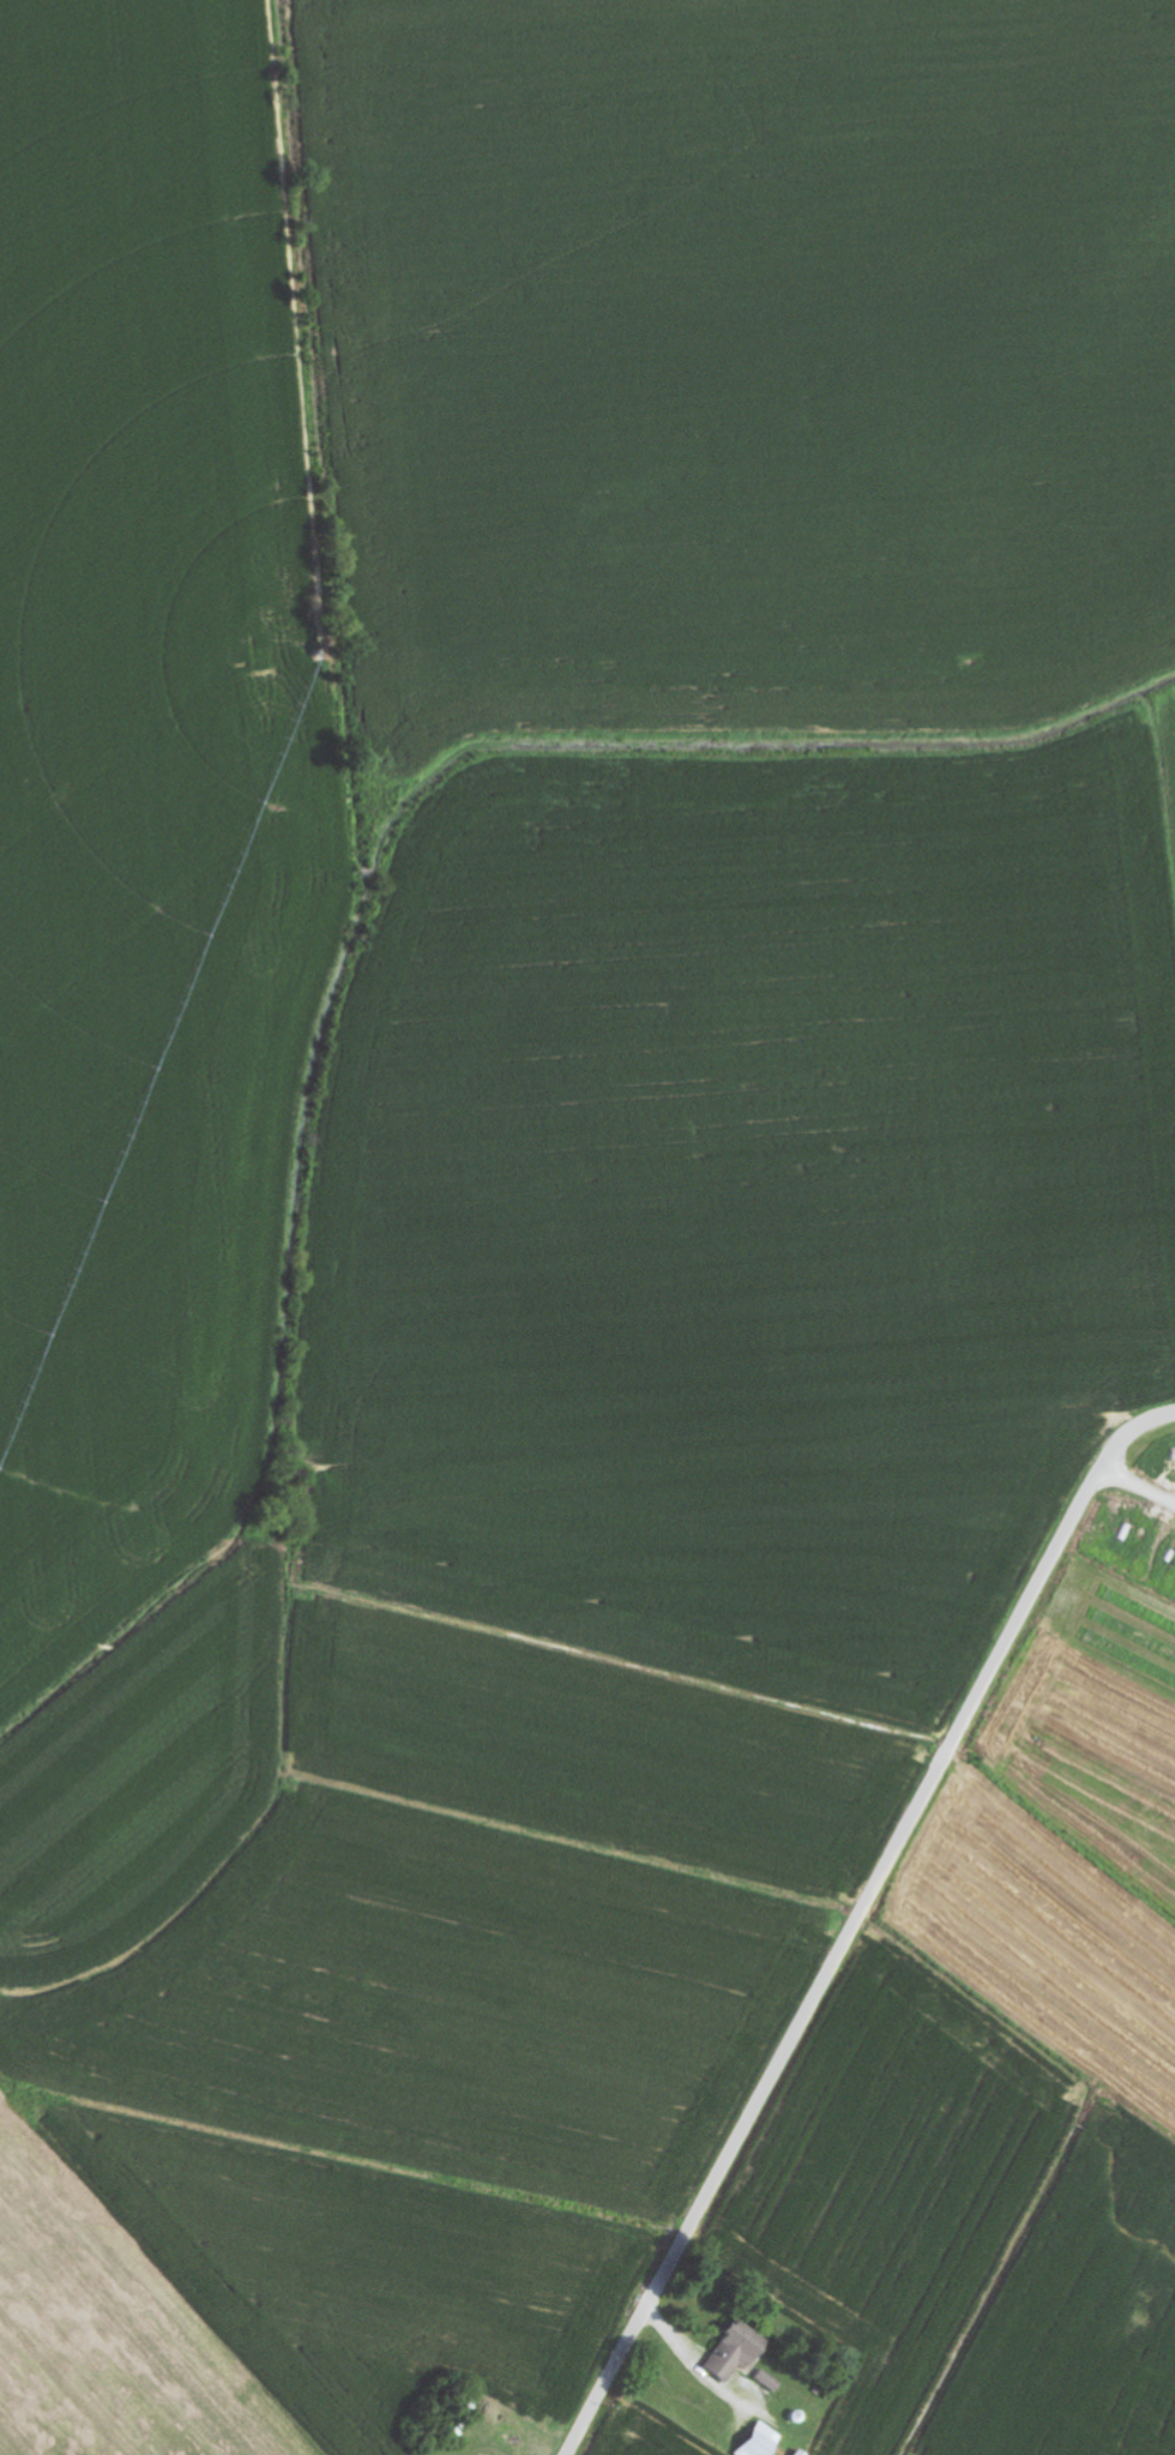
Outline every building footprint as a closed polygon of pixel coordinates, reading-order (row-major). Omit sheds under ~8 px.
[(709,2369),(732,2382),(741,2366),(752,2373),(772,2339),(738,2319),(709,2369)] [(760,2431),(738,2454),(739,2454),(770,2454),(778,2446),(760,2431)]
